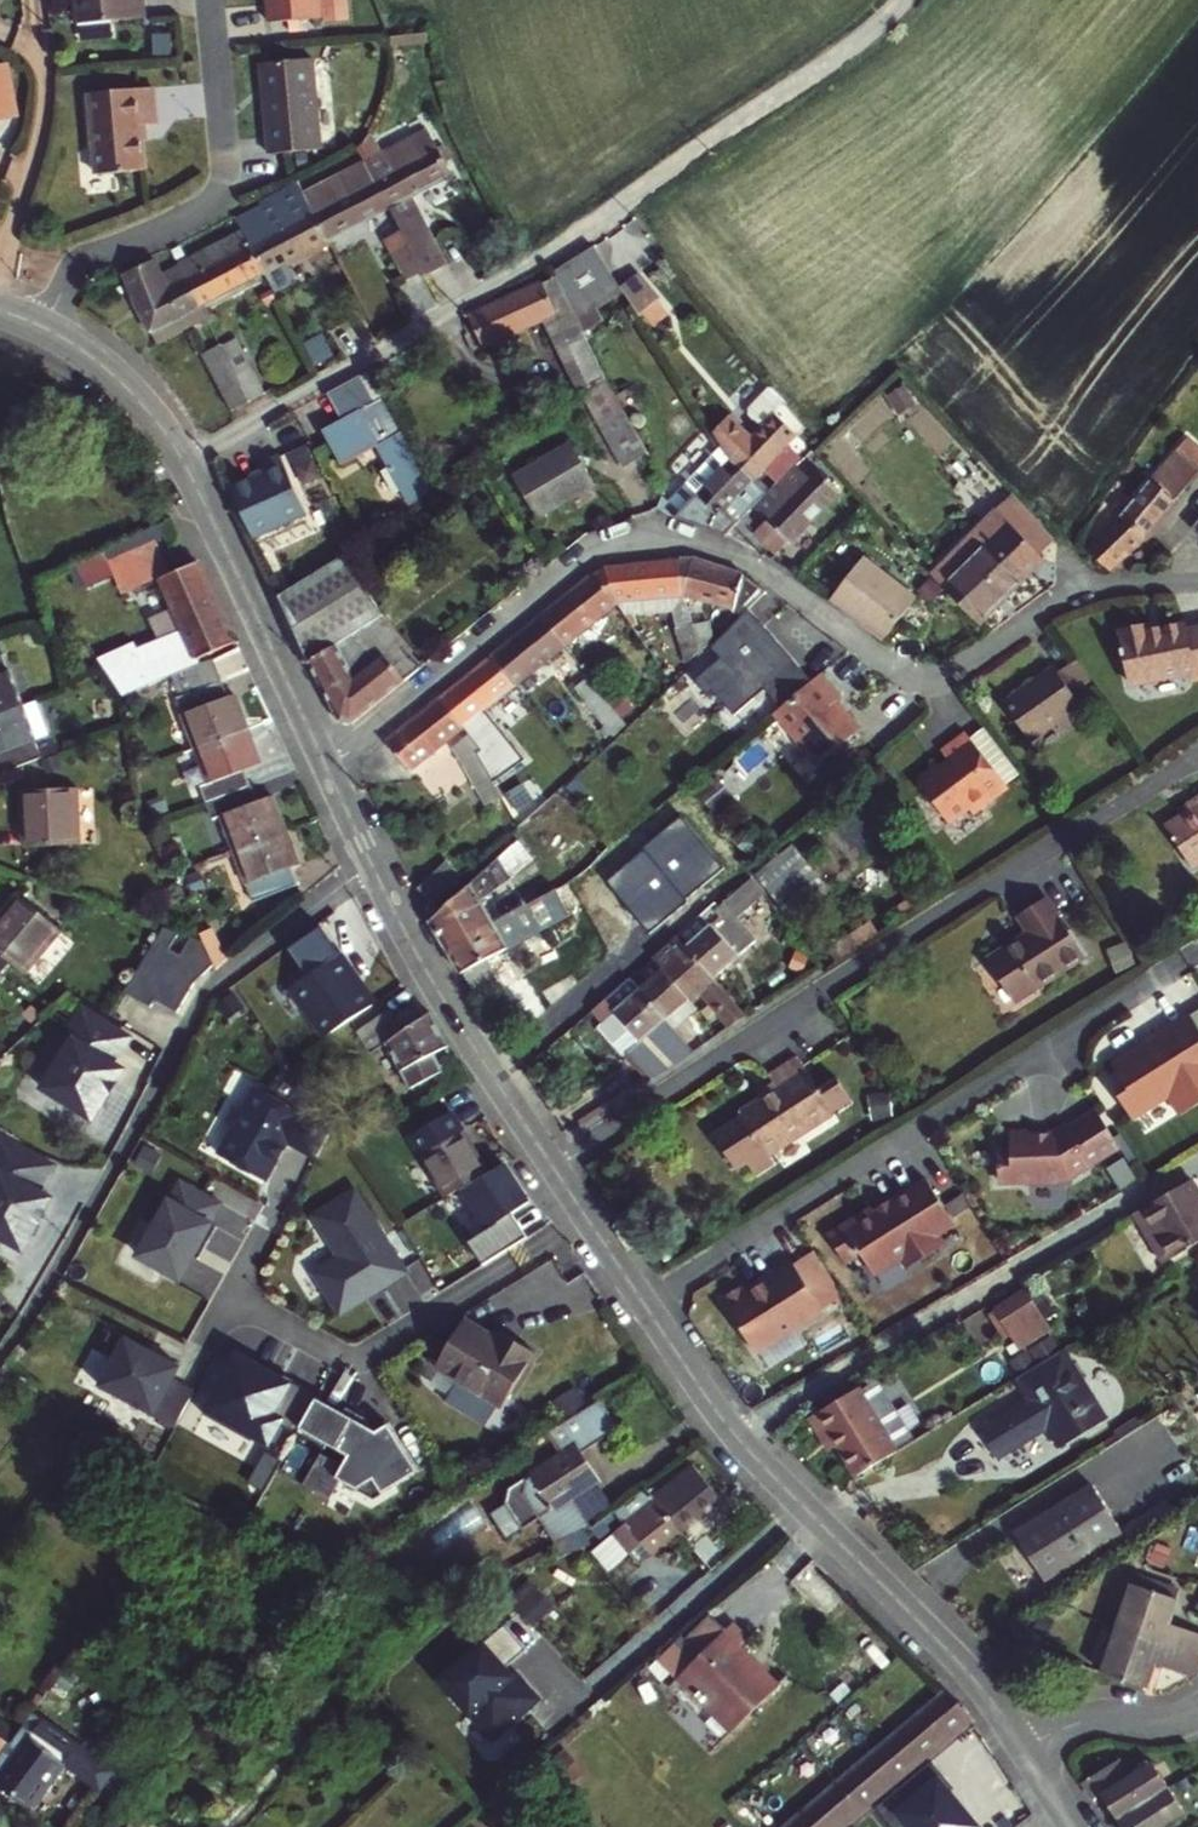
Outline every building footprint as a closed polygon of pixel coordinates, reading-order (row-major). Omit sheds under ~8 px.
[(78,25),(147,18),(145,0),(134,0),(130,0),(76,0),(78,25)] [(270,23),(322,18),(320,0),(268,0),(270,23)] [(313,60),(262,64),(270,155),(321,151),(313,60)] [(157,124),(154,86),(91,93),(97,173),(146,169),(142,125),(157,124)] [(423,271),(425,276),(448,264),(411,195),(452,173),(428,127),(382,150),(371,129),(360,149),(365,159),(368,166),(389,206),(402,231),(423,271)] [(305,199),(326,240),(389,206),(368,166),(305,199)] [(245,236),(264,272),(272,288),(288,280),(291,272),(285,261),(326,240),(305,199),(296,182),(261,201),(263,206),(237,220),(245,236)] [(404,280),(423,271),(402,231),(383,240),(404,280)] [(181,269),(200,306),(264,272),(245,236),(181,269)] [(135,301),(152,331),(200,306),(181,269),(162,278),(156,259),(126,274),(135,301)] [(632,267),(615,277),(631,301),(647,291),(632,267)] [(575,312),(554,268),(470,313),(485,348),(543,318),(547,325),(575,312)] [(200,306),(152,331),(159,343),(200,323),(198,318),(204,314),(200,306)] [(211,311),(204,314),(209,324),(216,321),(211,311)] [(607,379),(575,312),(547,325),(579,392),(607,379)] [(198,318),(200,323),(203,327),(209,324),(204,314),(198,318)] [(238,339),(220,347),(248,400),(264,392),(238,339)] [(219,345),(203,353),(231,410),(248,400),(220,347),(219,345)] [(412,504),(434,491),(386,401),(376,406),(372,398),(374,397),(364,378),(338,392),(352,419),(329,431),(345,462),(380,445),(412,504)] [(645,448),(607,379),(584,395),(620,462),(645,448)] [(777,485),(806,457),(813,449),(775,414),(782,407),(771,392),(755,409),(756,418),(765,426),(755,436),(731,414),(715,431),(732,458),(753,479),(761,470),(777,485)] [(594,478),(568,442),(515,476),(540,515),(594,478)] [(1107,567),(1109,566),(1111,566),(1140,541),(1197,472),(1197,460),(1181,444),(1122,518),(1092,551),(1107,567)] [(724,451),(673,503),(683,510),(732,458),(724,451)] [(269,472),(236,487),(258,538),(312,514),(286,456),(266,465),(269,472)] [(777,485),(767,494),(754,507),(766,520),(754,532),(775,552),(780,546),(782,548),(839,491),(806,457),(777,485)] [(678,516),(722,533),(765,492),(753,479),(732,458),(683,510),(673,503),(666,498),(660,506),(669,513),(678,516)] [(1015,493),(999,509),(1046,559),(1055,550),(1056,537),(1055,536),(1015,493)] [(991,542),(947,584),(982,619),(1046,559),(999,509),(978,528),(991,542)] [(991,542),(978,528),(934,570),(947,584),(991,542)] [(866,550),(830,598),(885,637),(920,591),(866,550)] [(346,554),(282,597),(309,660),(336,647),(372,618),(380,612),(346,554)] [(693,557),(682,558),(682,596),(745,611),(748,608),(766,591),(742,573),(693,557)] [(595,574),(616,604),(682,596),(682,558),(606,565),(595,574)] [(236,643),(197,561),(187,565),(160,577),(185,632),(198,661),(236,643)] [(595,574),(544,614),(566,645),(616,604),(595,574)] [(815,678),(748,608),(745,611),(712,642),(724,654),(697,676),(711,693),(717,688),(736,712),(768,686),(783,705),(815,678)] [(566,645),(544,614),(492,656),(515,686),(566,645)] [(336,647),(309,660),(339,719),(353,720),(417,667),(397,643),(393,646),(372,618),(336,647)] [(708,622),(692,625),(700,648),(711,638),(708,622)] [(1122,629),(1132,683),(1195,671),(1197,680),(1197,627),(1187,629),(1186,623),(1151,630),(1149,623),(1122,629)] [(686,660),(700,648),(692,625),(675,628),(686,660)] [(130,648),(94,663),(125,700),(172,679),(200,667),(198,661),(185,632),(133,655),(130,648)] [(23,708),(0,644),(0,717),(23,708)] [(442,696),(463,727),(515,686),(492,656),(442,696)] [(1097,687),(1078,659),(1059,672),(1055,668),(1007,700),(1033,738),(1081,706),(1078,700),(1097,687)] [(200,667),(172,679),(198,749),(247,731),(234,698),(229,699),(215,662),(200,667)] [(783,705),(777,710),(819,760),(860,726),(837,698),(844,693),(825,670),(815,678),(783,705)] [(442,696),(386,741),(410,770),(463,727),(442,696)] [(0,717),(0,775),(42,759),(39,750),(36,742),(51,736),(38,702),(23,708),(0,717)] [(483,724),(468,734),(500,799),(518,790),(483,724)] [(247,731),(198,749),(210,784),(202,787),(208,804),(253,787),(247,770),(260,765),(247,731)] [(996,787),(1003,782),(966,733),(941,751),(948,760),(939,767),(937,764),(917,778),(922,784),(920,792),(926,801),(935,802),(949,822),(969,807),(973,813),(1000,793),(996,787)] [(485,807),(500,799),(468,734),(452,744),(485,807)] [(56,744),(39,750),(42,759),(59,752),(56,744)] [(1007,788),(1003,782),(996,787),(1000,793),(1007,788)] [(723,786),(710,799),(732,822),(746,808),(723,786)] [(253,787),(208,804),(214,820),(223,816),(236,850),(286,832),(273,798),(259,803),(253,787)] [(79,790),(23,792),(27,846),(79,844),(79,790)] [(1166,829),(1192,870),(1197,867),(1197,810),(1166,829)] [(446,947),(491,922),(480,898),(510,878),(508,874),(529,856),(526,852),(548,830),(543,823),(521,842),(518,840),(431,919),(446,947)] [(286,832),(236,850),(255,902),(300,884),(293,866),(298,864),(286,832)] [(826,876),(796,842),(758,873),(786,908),(826,876)] [(431,899),(458,874),(447,859),(419,882),(431,899)] [(754,878),(752,880),(766,897),(768,895),(754,878)] [(742,917),(766,897),(752,880),(717,910),(713,905),(677,936),(714,978),(759,939),(742,917)] [(526,902),(511,911),(491,922),(446,947),(458,970),(462,976),(465,974),(476,995),(497,981),(487,960),(507,949),(504,942),(523,931),(525,936),(568,911),(555,886),(526,902)] [(505,898),(511,911),(526,902),(520,889),(505,898)] [(13,956),(27,967),(61,926),(21,892),(0,917),(0,971),(13,956)] [(1015,1004),(1084,960),(1046,900),(1018,918),(1029,935),(987,963),(1015,1004)] [(215,968),(205,944),(192,937),(182,955),(170,948),(179,932),(165,927),(126,991),(153,1007),(158,1000),(181,1012),(193,989),(215,968)] [(677,936),(653,958),(689,1000),(700,990),(730,1024),(745,1014),(714,978),(677,936)] [(294,985),(326,1037),(372,1008),(362,990),(358,992),(352,982),(357,980),(342,956),(294,985)] [(689,1000),(653,958),(640,970),(648,980),(639,989),(666,1020),(689,1000)] [(601,1005),(591,1012),(601,1023),(599,1025),(623,1055),(628,1051),(633,1049),(637,1045),(659,1071),(692,1050),(666,1020),(639,989),(630,979),(611,995),(601,1005)] [(588,990),(558,1014),(570,1031),(591,1012),(601,1005),(588,990)] [(447,1045),(430,1012),(399,1030),(388,1013),(357,1029),(369,1051),(387,1045),(410,1087),(442,1070),(433,1053),(447,1045)] [(136,1050),(91,1018),(72,1043),(79,1048),(45,1095),(93,1130),(128,1082),(118,1074),(136,1050)] [(1135,1125),(1164,1106),(1176,1125),(1197,1111),(1197,1028),(1193,1020),(1115,1069),(1131,1095),(1121,1101),(1135,1125)] [(633,1049),(628,1051),(650,1077),(659,1071),(637,1045),(633,1049)] [(817,1097),(795,1064),(767,1082),(776,1097),(738,1122),(741,1126),(713,1145),(734,1176),(745,1169),(754,1183),(773,1170),(766,1161),(849,1106),(835,1085),(817,1097)] [(229,1127),(232,1136),(220,1162),(267,1184),(287,1143),(319,1158),(332,1130),(310,1098),(302,1113),(254,1091),(244,1112),(235,1115),(229,1127)] [(411,1137),(446,1197),(460,1189),(485,1174),(461,1130),(458,1132),(447,1114),(411,1137)] [(1119,1146),(1099,1114),(1059,1138),(1056,1133),(1040,1143),(1040,1141),(1023,1147),(1022,1144),(1000,1151),(1005,1169),(993,1172),(1002,1202),(1027,1194),(1032,1197),(1059,1188),(1058,1184),(1071,1181),(1086,1172),(1087,1166),(1088,1161),(1093,1162),(1119,1146)] [(4,1143),(0,1150),(0,1247),(12,1255),(45,1205),(34,1198),(51,1173),(4,1143)] [(485,1174),(460,1189),(486,1230),(526,1203),(503,1164),(487,1173),(485,1174)] [(1136,1216),(1165,1265),(1197,1245),(1197,1190),(1193,1182),(1136,1216)] [(874,1212),(831,1239),(848,1266),(863,1256),(877,1279),(902,1263),(910,1265),(922,1257),(927,1240),(937,1242),(943,1238),(957,1229),(928,1183),(896,1203),(897,1206),(878,1218),(874,1212)] [(178,1185),(136,1261),(177,1284),(196,1250),(202,1253),(214,1232),(208,1229),(219,1208),(178,1185)] [(357,1193),(315,1219),(341,1260),(315,1276),(341,1317),(408,1276),(357,1193)] [(910,1265),(902,1263),(908,1273),(949,1248),(943,1238),(937,1242),(927,1240),(922,1257),(910,1265)] [(725,1303),(758,1357),(826,1315),(794,1264),(765,1282),(768,1287),(753,1296),(748,1288),(725,1303)] [(1053,1333),(1029,1293),(996,1312),(1021,1353),(1032,1346),(1048,1336),(1053,1333)] [(467,1320),(436,1364),(457,1379),(442,1400),(481,1428),(496,1406),(500,1409),(535,1356),(502,1334),(497,1340),(467,1320)] [(1048,1336),(1032,1346),(1036,1352),(1052,1342),(1048,1336)] [(126,1339),(101,1386),(177,1426),(195,1393),(173,1381),(180,1368),(126,1339)] [(238,1352),(207,1410),(254,1436),(257,1431),(271,1439),(282,1419),(299,1429),(320,1390),(292,1375),(290,1378),(264,1363),(263,1366),(238,1352)] [(1030,1375),(1017,1383),(1029,1403),(980,1434),(998,1463),(1047,1432),(1060,1453),(1107,1423),(1064,1354),(1030,1375)] [(438,1366),(427,1381),(446,1394),(457,1379),(438,1366)] [(855,1480),(913,1445),(876,1383),(859,1393),(856,1388),(807,1417),(821,1441),(829,1436),(837,1450),(855,1480)] [(568,1539),(586,1531),(568,1502),(594,1486),(575,1456),(622,1425),(605,1399),(558,1429),(572,1450),(513,1487),(549,1547),(568,1539)] [(321,1401),(300,1435),(326,1450),(304,1485),(331,1501),(342,1482),(359,1493),(386,1475),(397,1493),(423,1477),(392,1428),(380,1436),(371,1431),(374,1426),(350,1411),(347,1417),(321,1401)] [(829,1436),(821,1441),(830,1455),(837,1450),(829,1436)] [(652,1494),(655,1498),(681,1531),(691,1523),(722,1498),(693,1464),(652,1494)] [(652,1494),(650,1491),(635,1502),(619,1513),(627,1523),(596,1548),(611,1568),(633,1551),(642,1563),(681,1531),(655,1498),(652,1494)] [(1121,1534),(1094,1492),(1017,1541),(1045,1585),(1121,1534)] [(1119,1629),(1197,1656),(1197,1633),(1172,1624),(1181,1600),(1136,1583),(1119,1629)] [(462,1687),(456,1692),(493,1736),(540,1695),(515,1667),(512,1670),(505,1662),(526,1644),(505,1619),(446,1669),(462,1687)] [(1119,1629),(1103,1675),(1149,1690),(1157,1667),(1194,1680),(1197,1678),(1197,1675),(1197,1656),(1119,1629)] [(691,1630),(669,1651),(684,1666),(697,1654),(706,1645),(691,1630)] [(684,1666),(650,1699),(693,1745),(707,1733),(740,1705),(753,1694),(721,1661),(731,1651),(716,1635),(706,1645),(697,1654),(684,1666)] [(949,1692),(946,1689),(891,1736),(914,1764),(970,1718),(949,1692)] [(759,1702),(753,1694),(740,1705),(707,1733),(716,1743),(759,1702)] [(110,1787),(113,1783),(104,1775),(108,1769),(75,1742),(72,1746),(38,1722),(28,1714),(9,1741),(0,1754),(0,1781),(32,1804),(66,1756),(98,1782),(94,1788),(104,1796),(110,1787)] [(703,1755),(716,1743),(707,1733),(693,1745),(703,1755)] [(9,1741),(0,1734),(0,1754),(9,1741)] [(914,1764),(891,1736),(839,1781),(849,1793),(862,1808),(914,1764)] [(1102,1796),(1117,1820),(1171,1786),(1155,1761),(1124,1780),(1114,1764),(1083,1784),(1094,1801),(1102,1796)] [(875,1811),(889,1826),(978,1826),(940,1783),(944,1779),(931,1763),(875,1811)] [(839,1781),(788,1824),(790,1826),(839,1826),(862,1808),(849,1793),(839,1781)] [(1117,1820),(1121,1826),(1162,1826),(1187,1812),(1171,1786),(1117,1820)] [(145,1812),(133,1826),(166,1826),(145,1812)]
